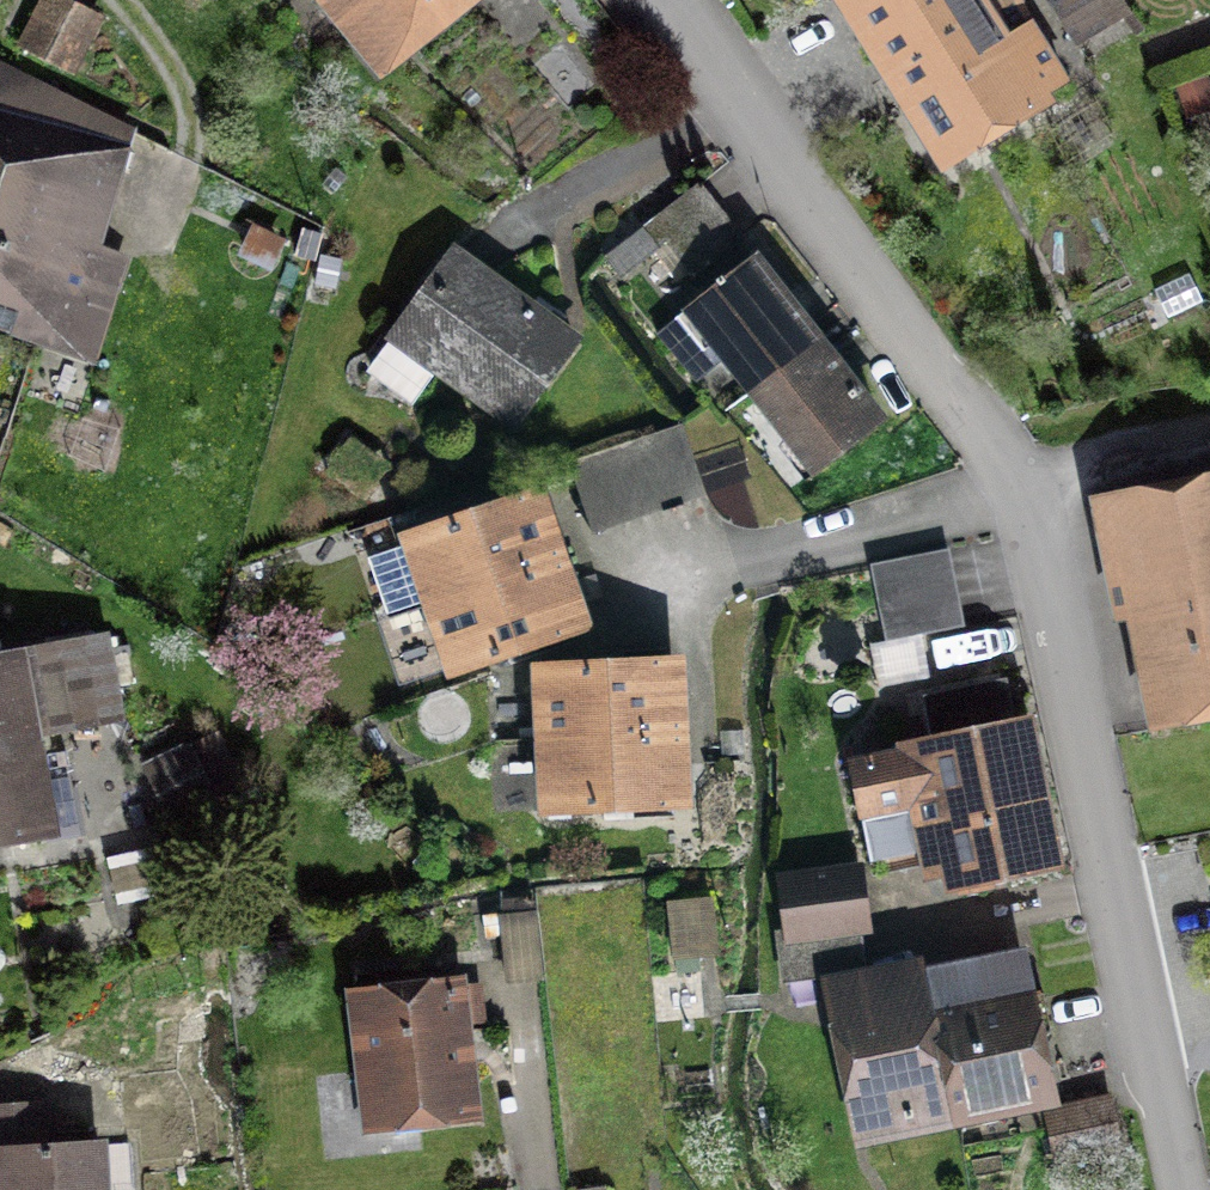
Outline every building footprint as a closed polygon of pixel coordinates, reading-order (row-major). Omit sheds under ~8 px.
[(65,0),(48,0),(28,55),(75,72),(97,11),(65,0)] [(395,92),(508,0),(319,0),(395,92)] [(836,9),(949,186),(1089,97),(1027,0),(849,0),(836,9)] [(1080,67),(1130,37),(1107,0),(1040,0),(1080,67)] [(0,72),(0,341),(74,367),(158,127),(0,72)] [(694,188),(643,231),(685,281),(736,238),(694,188)] [(456,264),(393,349),(519,442),(582,356),(456,264)] [(750,390),(820,336),(765,265),(696,319),(750,390)] [(820,336),(750,390),(823,484),(893,431),(820,336)] [(687,429),(649,441),(670,503),(707,490),(687,429)] [(1113,501),(1159,739),(1209,729),(1209,482),(1113,501)] [(432,599),(567,552),(547,495),(412,542),(432,599)] [(567,552),(432,599),(462,684),(597,637),(567,552)] [(955,565),(879,580),(894,656),(970,641),(955,565)] [(0,661),(0,849),(65,837),(47,742),(128,727),(112,640),(0,661)] [(545,738),(691,730),(687,666),(542,674),(545,738)] [(691,730),(545,738),(550,821),(695,813),(691,730)] [(1045,730),(858,770),(871,833),(924,821),(943,909),(1078,879),(1045,730)] [(192,749),(150,767),(170,814),(213,796),(192,749)] [(864,873),(782,886),(792,949),(874,936),(864,873)] [(924,967),(952,1116),(1059,1097),(1031,947),(924,967)] [(952,1116),(924,967),(832,984),(860,1133),(952,1116)] [(465,990),(355,1004),(372,1141),(482,1127),(465,990)] [(1048,1112),(1062,1161),(1118,1146),(1104,1097),(1048,1112)] [(0,1107),(0,1189),(114,1189),(111,1146),(56,1150),(53,1103),(0,1107)]
